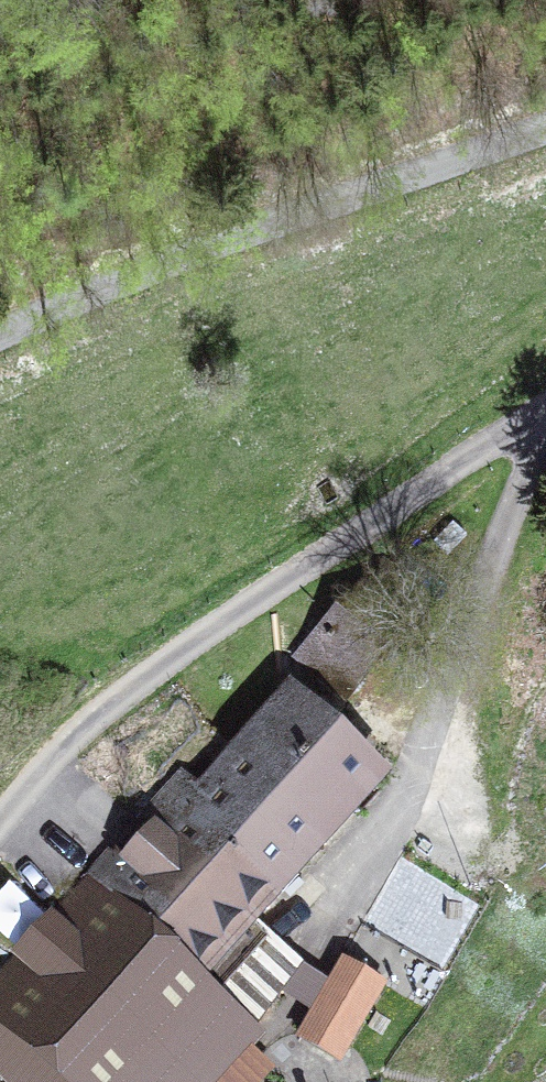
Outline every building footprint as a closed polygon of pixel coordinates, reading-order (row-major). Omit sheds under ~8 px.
[(433,614),(379,570),(298,668),(352,712),(433,614)] [(251,1050),(268,1031),(260,1024),(285,995),(309,969),(258,925),(393,774),(289,681),(198,782),(182,768),(48,917),(10,882),(0,893),(0,934),(18,950),(0,971),(0,1080),(2,1081),(222,1081),(251,1050)] [(154,710),(162,721),(178,710),(170,699),(154,710)] [(160,724),(153,717),(146,724),(153,731),(160,724)] [(481,871),(494,875),(499,859),(486,854),(481,871)] [(387,981),(342,956),(329,978),(312,1010),(297,1037),(343,1062),(387,981)] [(312,1010),(329,978),(309,969),(285,995),(312,1010)] [(273,1071),(251,1050),(222,1081),(263,1081),(273,1071)]
